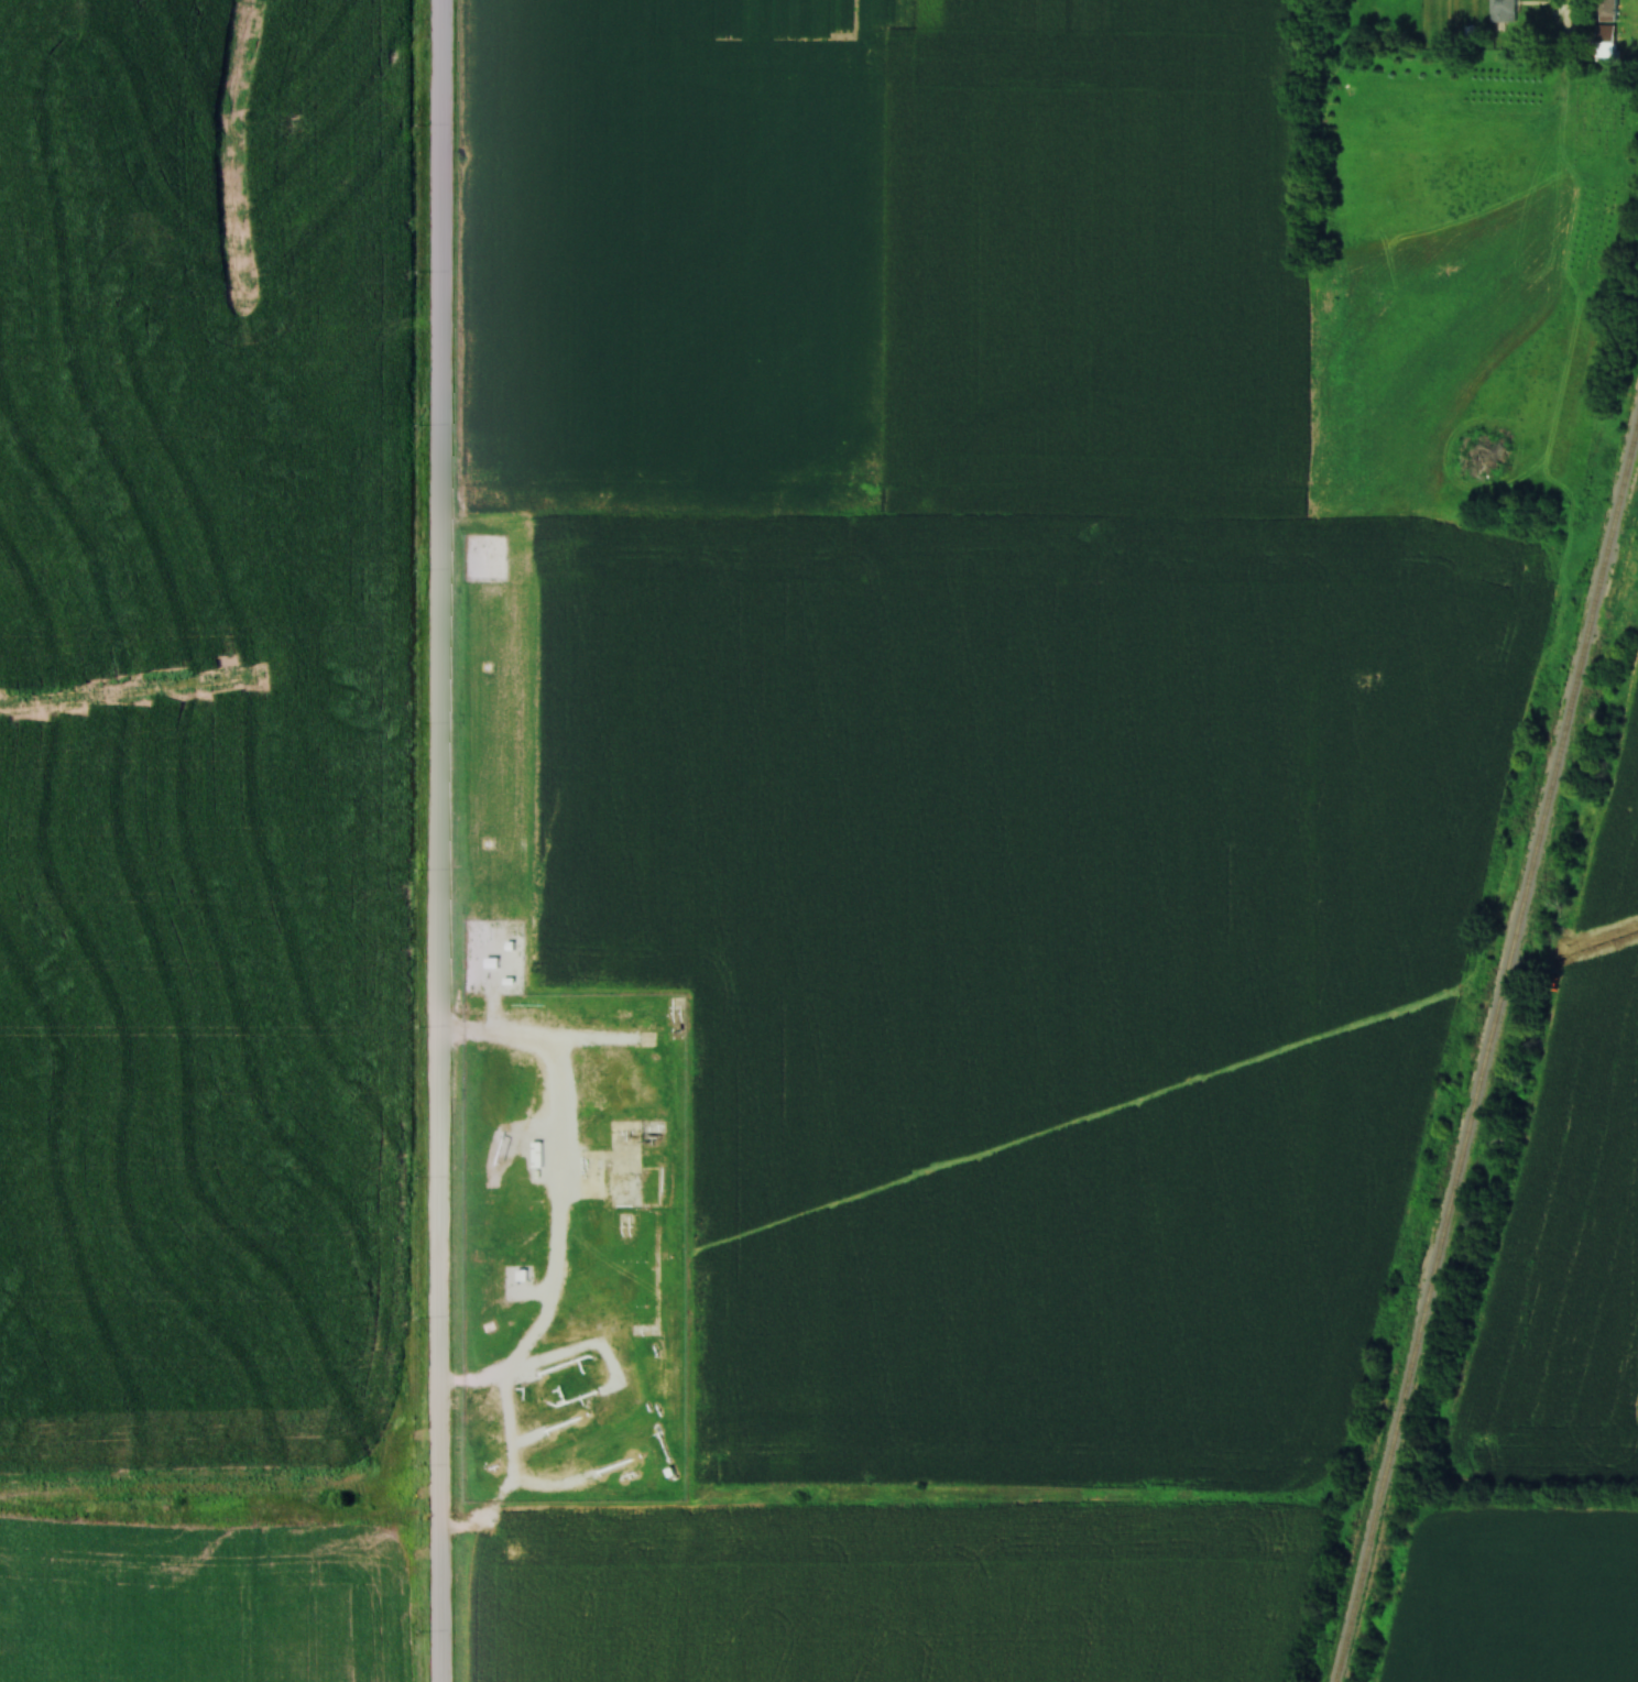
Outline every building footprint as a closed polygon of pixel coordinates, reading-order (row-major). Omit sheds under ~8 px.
[(1517,0),(1493,0),(1493,23),(1517,23),(1517,0)] [(1602,16),(1619,16),(1619,0),(1602,0),(1602,16)] [(1597,24),(1597,63),(1617,63),(1617,24),(1597,24)]
